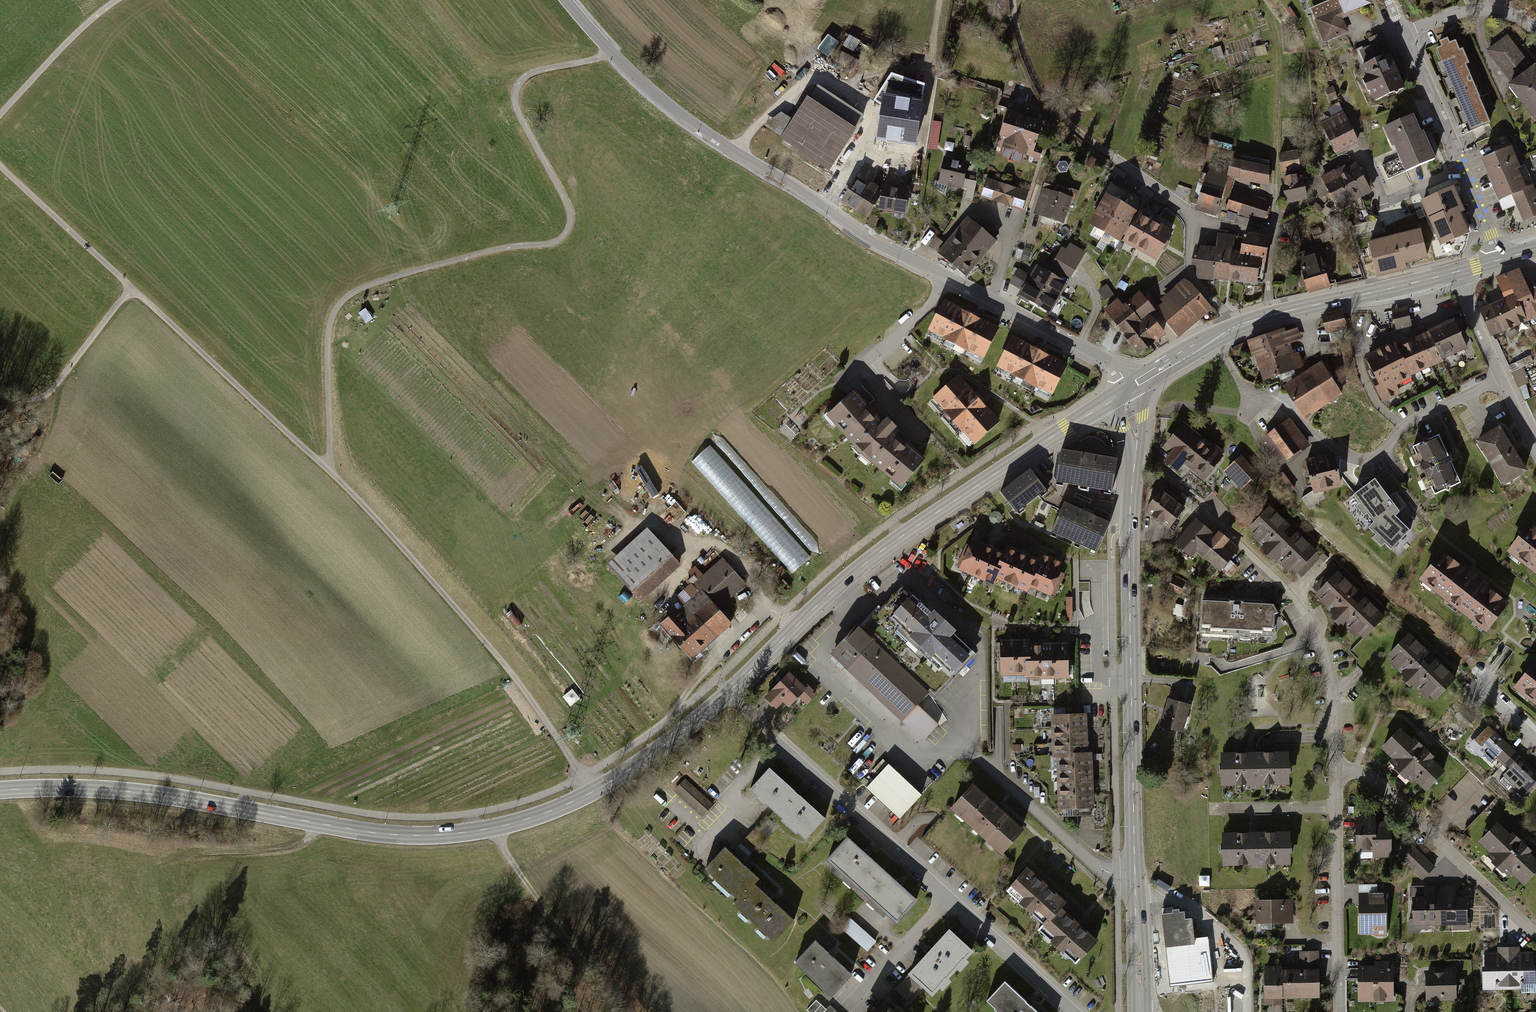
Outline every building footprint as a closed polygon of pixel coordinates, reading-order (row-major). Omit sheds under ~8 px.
[(1336,9),(1313,18),(1323,42),(1346,32),(1340,17),(1357,10),(1355,6),(1365,2),(1364,0),(1332,0),(1336,9)] [(1507,37),(1486,53),(1509,82),(1530,66),(1507,37)] [(1382,38),(1357,50),(1363,62),(1354,66),(1370,100),(1400,87),(1385,56),(1390,54),(1382,38)] [(1457,43),(1430,55),(1465,136),(1492,125),(1457,43)] [(1509,82),(1505,85),(1535,124),(1535,69),(1532,64),(1530,66),(1509,82)] [(859,117),(810,86),(776,140),(826,170),(859,117)] [(1038,123),(1003,110),(991,144),(1026,156),(1038,123)] [(1334,155),(1357,143),(1341,111),(1318,123),(1334,155)] [(1414,117),(1383,131),(1403,174),(1434,160),(1414,117)] [(912,125),(889,122),(883,170),(907,173),(912,125)] [(1477,161),(1494,202),(1497,201),(1502,213),(1513,208),(1520,224),(1535,218),(1535,196),(1524,167),(1516,170),(1507,149),(1477,161)] [(1296,151),(1280,154),(1283,172),(1299,169),(1296,151)] [(963,162),(940,156),(934,180),(958,185),(963,162)] [(1266,167),(1229,159),(1226,172),(1263,180),(1266,167)] [(1352,163),(1341,168),(1358,198),(1368,193),(1352,163)] [(1207,166),(1192,207),(1210,213),(1225,173),(1207,166)] [(1341,168),(1331,174),(1347,204),(1358,198),(1341,168)] [(1331,174),(1320,180),(1337,210),(1347,204),(1331,174)] [(1277,180),(1282,203),(1307,198),(1303,175),(1277,180)] [(1026,191),(981,177),(976,194),(1020,209),(1026,191)] [(875,192),(852,178),(840,197),(863,211),(875,192)] [(975,194),(977,179),(969,178),(967,193),(975,194)] [(906,190),(880,186),(877,208),(902,212),(906,190)] [(1068,196),(1038,187),(1030,212),(1060,222),(1068,196)] [(1231,191),(1225,209),(1263,221),(1269,204),(1231,191)] [(1119,202),(1102,193),(1086,223),(1103,232),(1119,202)] [(1428,202),(1436,238),(1471,230),(1463,194),(1428,202)] [(1136,211),(1119,202),(1103,232),(1120,241),(1136,211)] [(1153,220),(1136,211),(1120,241),(1137,250),(1153,220)] [(965,219),(950,235),(978,261),(993,245),(965,219)] [(1170,228),(1153,220),(1137,250),(1154,258),(1170,228)] [(1372,276),(1426,264),(1424,256),(1434,254),(1427,223),(1363,237),(1372,276)] [(1218,232),(1216,251),(1213,279),(1222,281),(1227,233),(1218,232)] [(1240,234),(1227,233),(1222,281),(1235,282),(1238,256),(1240,234)] [(1265,237),(1240,234),(1238,256),(1263,259),(1265,237)] [(950,235),(935,251),(963,277),(978,261),(950,235)] [(1064,282),(1077,260),(1058,249),(1052,259),(1045,271),(1064,282)] [(1213,279),(1216,251),(1197,249),(1193,266),(1198,268),(1198,278),(1213,279)] [(1318,251),(1294,257),(1303,292),(1327,287),(1318,251)] [(1260,285),(1263,259),(1238,256),(1235,282),(1260,285)] [(1046,312),(1064,282),(1045,271),(1034,265),(1028,276),(1016,268),(1009,280),(1019,287),(1015,294),(1046,312)] [(1506,294),(1520,322),(1535,313),(1535,305),(1525,285),(1516,267),(1497,278),(1506,294)] [(1525,285),(1535,305),(1535,279),(1525,285)] [(1152,308),(1175,335),(1207,308),(1185,281),(1152,308)] [(1136,293),(1121,304),(1150,343),(1165,332),(1136,293)] [(1506,294),(1496,299),(1510,327),(1520,322),(1506,294)] [(994,326),(940,298),(923,332),(977,359),(994,326)] [(1496,299),(1477,309),(1492,337),(1510,327),(1496,299)] [(1121,304),(1108,314),(1136,353),(1150,343),(1121,304)] [(1407,307),(1391,311),(1396,330),(1412,326),(1407,307)] [(1340,310),(1319,314),(1322,331),(1343,328),(1340,310)] [(1450,318),(1427,329),(1440,359),(1464,348),(1450,318)] [(1244,339),(1250,355),(1288,343),(1299,339),(1295,327),(1283,331),(1281,327),(1244,339)] [(1427,329),(1413,335),(1428,367),(1441,361),(1440,359),(1427,329)] [(1062,363),(1009,335),(992,367),(1045,395),(1062,363)] [(1413,335),(1393,344),(1408,376),(1428,367),(1413,335)] [(1250,355),(1254,366),(1291,353),(1288,343),(1250,355)] [(1393,344),(1363,358),(1383,402),(1399,395),(1394,385),(1409,379),(1408,376),(1393,344)] [(1254,366),(1258,378),(1300,364),(1296,352),(1291,353),(1254,366)] [(1281,387),(1301,421),(1338,400),(1318,365),(1281,387)] [(1524,365),(1513,370),(1519,385),(1531,380),(1524,365)] [(995,421),(957,377),(928,402),(966,446),(995,421)] [(918,458),(851,392),(829,415),(895,481),(918,458)] [(1287,417),(1264,432),(1282,458),(1304,443),(1287,417)] [(1199,480),(1222,452),(1182,421),(1159,448),(1163,452),(1158,460),(1173,471),(1179,463),(1199,480)] [(1496,428),(1472,442),(1500,487),(1524,473),(1496,428)] [(1439,437),(1413,449),(1434,496),(1460,485),(1439,437)] [(1063,451),(1058,487),(1115,496),(1120,460),(1063,451)] [(1304,457),(1310,491),(1337,487),(1331,453),(1304,457)] [(1238,457),(1221,473),(1239,491),(1255,475),(1238,457)] [(1033,470),(1005,493),(1021,513),(1049,491),(1033,470)] [(1375,478),(1350,498),(1358,506),(1355,507),(1364,519),(1367,517),(1372,524),(1367,530),(1373,537),(1370,540),(1382,551),(1384,547),(1391,554),(1411,532),(1396,517),(1401,512),(1375,478)] [(1164,527),(1181,507),(1158,488),(1141,508),(1164,527)] [(1112,523),(1067,503),(1052,536),(1059,539),(1061,535),(1078,543),(1076,547),(1082,549),(1084,546),(1093,550),(1091,554),(1097,557),(1112,523)] [(1267,506),(1242,531),(1287,575),(1312,550),(1267,506)] [(606,515),(598,522),(608,533),(616,525),(606,515)] [(1236,551),(1192,517),(1171,544),(1187,556),(1192,550),(1220,572),(1236,551)] [(1510,556),(1535,576),(1535,530),(1533,527),(1510,556)] [(609,564),(642,600),(681,564),(648,529),(609,564)] [(981,542),(971,539),(960,569),(970,572),(981,542)] [(991,546),(981,542),(970,572),(980,576),(991,546)] [(1006,552),(991,546),(980,576),(995,582),(996,578),(1006,552)] [(1011,553),(1006,552),(996,578),(1001,580),(1011,553)] [(1020,557),(1011,553),(1001,580),(1010,583),(1020,557)] [(1041,553),(1037,563),(1061,572),(1065,562),(1041,553)] [(1444,553),(1420,583),(1485,634),(1509,604),(1444,553)] [(1027,560),(1020,557),(1010,583),(1018,586),(1027,560)] [(747,585),(721,558),(698,579),(724,607),(747,585)] [(1037,563),(1027,560),(1018,586),(1028,590),(1030,586),(1053,594),(1061,572),(1037,563)] [(1332,570),(1308,594),(1357,642),(1381,617),(1332,570)] [(673,634),(695,657),(736,619),(724,607),(698,579),(695,576),(690,580),(695,585),(684,596),(690,602),(682,609),(680,607),(662,623),(664,625),(661,629),(669,638),(673,634)] [(863,630),(931,692),(937,697),(958,674),(955,671),(934,652),(932,655),(908,634),(910,632),(892,615),(912,593),(903,585),(863,630)] [(935,608),(932,611),(912,593),(892,615),(910,632),(908,634),(932,655),(934,652),(955,671),(972,653),(952,636),(958,629),(935,608)] [(1197,597),(1196,633),(1273,636),(1274,600),(1197,597)] [(859,625),(832,654),(923,739),(939,723),(919,705),(931,692),(863,630),(859,625)] [(1404,632),(1381,655),(1427,699),(1449,675),(1404,632)] [(1010,643),(995,643),(995,677),(1010,677),(1010,643)] [(1025,643),(1010,643),(1010,677),(1025,677),(1025,647),(1025,643)] [(1039,647),(1025,647),(1025,677),(1025,682),(1039,682),(1039,647)] [(1051,647),(1039,647),(1039,682),(1051,682),(1051,647)] [(1063,647),(1051,647),(1051,682),(1063,682),(1063,647)] [(1511,690),(1535,709),(1535,665),(1533,662),(1511,690)] [(806,686),(790,671),(765,697),(778,709),(784,702),(790,709),(799,700),(806,707),(819,694),(808,684),(806,686)] [(1165,699),(1158,725),(1181,732),(1188,706),(1165,699)] [(1456,715),(1467,725),(1472,719),(1461,709),(1456,715)] [(1088,713),(1053,714),(1053,729),(1088,728),(1088,713)] [(1500,760),(1505,765),(1517,752),(1490,726),(1476,741),(1487,751),(1483,756),(1494,767),(1500,760)] [(1088,728),(1053,729),(1053,741),(1089,740),(1088,728)] [(1443,769),(1397,728),(1379,748),(1424,789),(1443,769)] [(579,750),(590,743),(583,732),(572,739),(579,750)] [(1089,740),(1053,741),(1054,753),(1059,753),(1089,752),(1089,740)] [(1089,752),(1059,753),(1060,769),(1093,768),(1093,752),(1089,752)] [(1517,752),(1505,765),(1509,769),(1503,776),(1504,777),(1500,782),(1509,790),(1512,786),(1524,797),(1535,785),(1535,770),(1517,752)] [(1217,754),(1217,787),(1287,786),(1286,753),(1217,754)] [(918,795),(884,765),(861,791),(895,822),(918,795)] [(1093,768),(1060,769),(1060,785),(1094,784),(1093,768)] [(825,820),(771,770),(753,790),(807,839),(825,820)] [(715,806),(685,779),(675,791),(704,818),(715,806)] [(1024,828),(974,783),(952,807),(1002,852),(1024,828)] [(1094,784),(1060,785),(1060,800),(1094,799),(1094,784)] [(1094,799),(1060,800),(1061,816),(1095,815),(1094,799)] [(1364,857),(1374,857),(1374,821),(1374,816),(1353,816),(1353,851),(1364,851),(1364,857)] [(1374,821),(1374,857),(1388,857),(1388,821),(1374,821)] [(1495,822),(1477,842),(1523,883),(1535,869),(1535,859),(1495,822)] [(1218,833),(1218,866),(1288,865),(1287,832),(1218,833)] [(1432,866),(1405,838),(1393,850),(1421,878),(1432,866)] [(855,884),(863,892),(882,871),(847,840),(828,861),(836,868),(833,871),(852,887),(855,884)] [(707,868),(739,899),(754,884),(758,879),(725,848),(707,868)] [(1007,889),(1048,923),(1062,907),(1068,899),(1027,865),(1007,889)] [(882,871),(863,892),(899,923),(918,902),(882,871)] [(795,921),(754,884),(739,899),(735,905),(775,942),(795,921)] [(1410,925),(1439,925),(1439,886),(1423,886),(1423,898),(1410,898),(1410,925)] [(1452,929),(1469,929),(1469,921),(1466,921),(1466,896),(1453,896),(1453,886),(1439,886),(1439,925),(1452,925),(1452,929)] [(1367,890),(1357,890),(1357,936),(1385,935),(1384,898),(1367,899),(1367,890)] [(1292,923),(1291,896),(1250,898),(1252,926),(1292,923)] [(1043,929),(1080,960),(1099,938),(1062,907),(1048,923),(1043,929)] [(1166,912),(1157,913),(1161,945),(1161,946),(1191,942),(1188,918),(1181,919),(1180,911),(1175,911),(1175,908),(1166,909),(1166,912)] [(875,943),(850,919),(840,930),(865,954),(875,943)] [(950,931),(909,974),(922,986),(932,996),(940,988),(943,991),(951,982),(948,979),(957,970),(960,973),(969,963),(966,960),(973,953),(950,931)] [(851,976),(814,941),(794,963),(831,998),(851,976)] [(1206,941),(1191,942),(1161,946),(1166,986),(1211,980),(1206,941)] [(1519,946),(1506,947),(1507,989),(1535,988),(1534,952),(1519,952),(1519,946)] [(1482,965),(1479,965),(1479,989),(1507,989),(1506,947),(1497,947),(1497,951),(1481,952),(1482,965)] [(1298,950),(1298,968),(1317,968),(1317,950),(1298,950)] [(1391,1000),(1390,961),(1373,962),(1373,967),(1374,1001),(1391,1000)] [(1357,1001),(1374,1001),(1373,967),(1356,968),(1357,1001)] [(1419,973),(1419,1002),(1454,1001),(1453,967),(1446,967),(1436,967),(1436,972),(1419,973)] [(1284,968),(1261,968),(1262,1005),(1269,1005),(1269,998),(1284,998),(1284,968)] [(1298,968),(1284,968),(1284,998),(1317,998),(1317,968),(1298,968)] [(922,986),(909,974),(894,989),(907,1001),(922,986)] [(1005,983),(987,1003),(997,1011),(1038,1011),(1005,983)] [(830,1006),(825,1011),(814,1001),(805,1011),(806,1011),(836,1011),(830,1006)] [(881,1002),(872,1011),(893,1011),(881,1002)]
